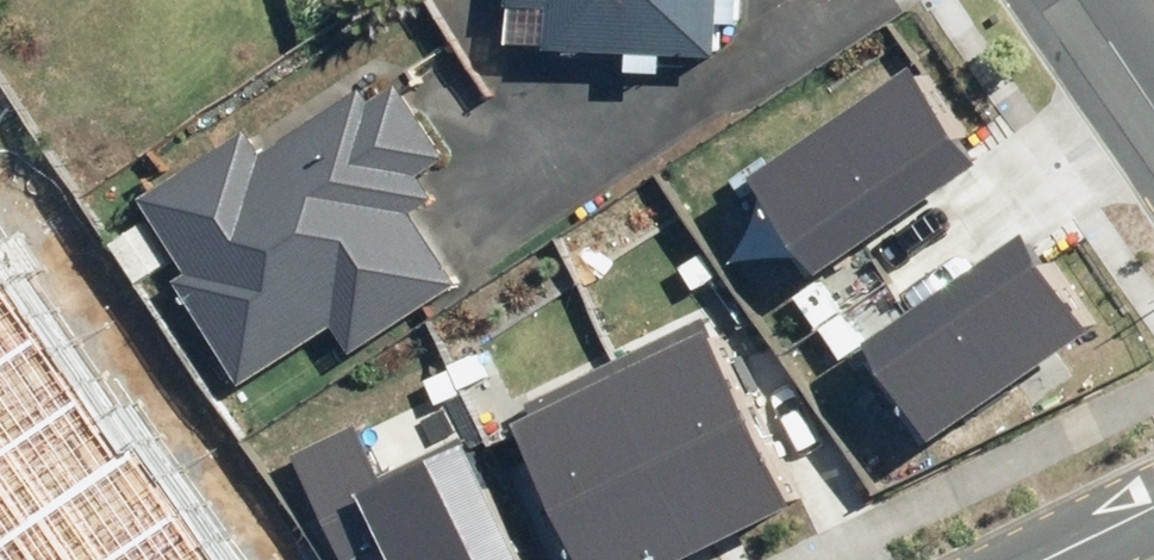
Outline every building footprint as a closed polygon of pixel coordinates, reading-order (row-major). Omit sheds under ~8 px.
[(508,13),(545,14),(543,55),(618,59),(617,75),(659,77),(660,55),(713,58),(715,0),(509,0),(508,13)] [(917,35),(746,163),(816,257),(988,129),(917,35)] [(255,124),(149,195),(201,272),(183,284),(249,381),(337,321),(359,353),(464,281),(410,202),(432,187),(423,173),(444,158),(383,68),(269,145),(255,124)] [(1128,325),(1048,202),(848,331),(927,454),(1128,325)] [(29,342),(34,338),(0,290),(0,363),(29,342)] [(583,559),(639,559),(816,476),(735,308),(513,414),(583,559)] [(72,403),(29,342),(0,363),(0,454),(72,403)] [(0,454),(0,543),(114,462),(72,403),(0,454)] [(391,559),(534,559),(476,440),(360,495),(391,559)] [(170,514),(127,453),(114,462),(0,543),(0,559),(105,559),(170,514)] [(105,559),(203,559),(170,514),(105,559)]
